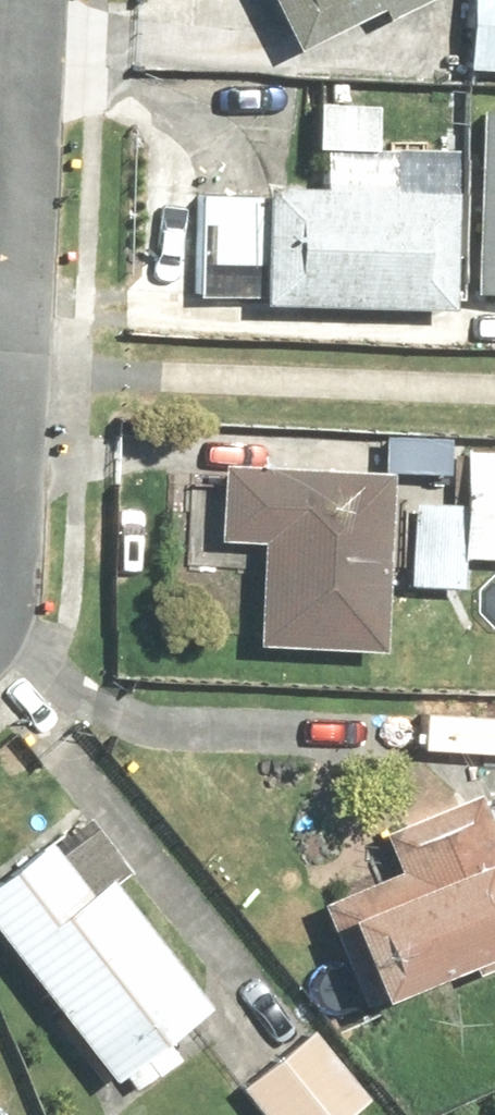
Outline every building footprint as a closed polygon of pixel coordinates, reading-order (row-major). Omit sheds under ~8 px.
[(283,74),(417,0),(242,0),(283,74)] [(460,79),(494,80),(494,0),(463,0),(460,79)] [(314,202),(192,199),(189,320),(420,326),(423,205),(391,204),(392,155),(315,153),(314,202)] [(398,594),(461,597),(463,567),(494,568),(494,458),(455,456),(452,514),(402,512),(398,594)] [(383,485),(214,476),(210,558),(248,559),(243,659),(374,665),(383,485)] [(361,1034),(494,972),(494,861),(464,795),(367,839),(384,876),(305,912),(361,1034)] [(0,884),(0,968),(108,1101),(211,1017),(101,882),(79,901),(40,852),(0,884)] [(232,1097),(246,1114),(352,1114),(361,1107),(305,1038),(232,1097)]
